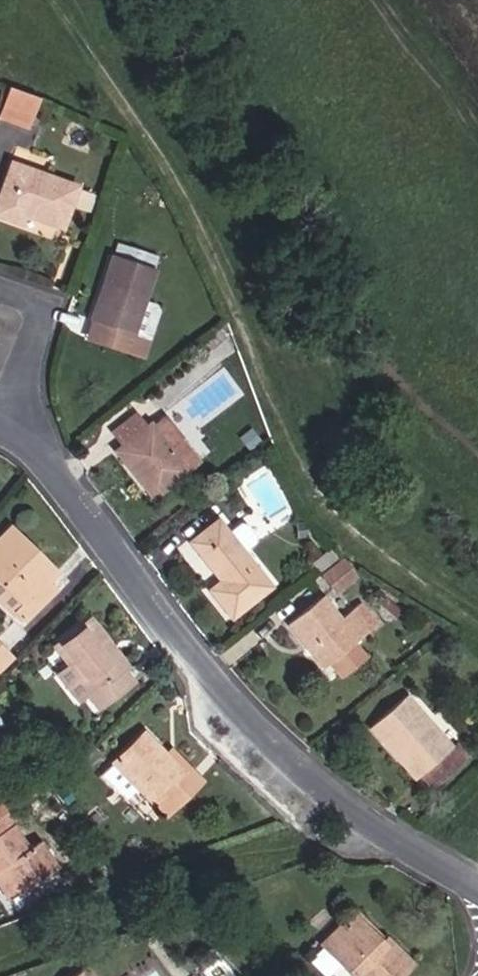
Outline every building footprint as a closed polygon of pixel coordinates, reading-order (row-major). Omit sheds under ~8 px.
[(38,99),(9,88),(0,111),(0,118),(27,129),(38,99)] [(89,194),(75,189),(75,187),(11,164),(0,194),(0,216),(20,223),(23,214),(61,227),(69,205),(83,210),(89,194)] [(152,268),(156,256),(129,247),(125,259),(152,268)] [(142,301),(152,268),(125,259),(111,255),(90,321),(110,327),(103,346),(141,358),(157,309),(153,304),(142,301)] [(103,346),(110,327),(90,321),(84,340),(103,346)] [(128,421),(118,409),(108,417),(118,429),(128,421)] [(153,498),(197,461),(189,451),(178,460),(170,451),(149,425),(146,427),(136,415),(128,421),(118,429),(112,434),(122,446),(119,449),(138,473),(135,475),(153,498)] [(260,441),(250,428),(238,438),(249,451),(260,441)] [(189,451),(181,441),(170,451),(178,460),(189,451)] [(138,473),(119,449),(115,452),(135,475),(138,473)] [(231,618),(270,586),(242,552),(254,542),(255,536),(246,525),(239,524),(228,533),(217,520),(189,542),(220,581),(209,590),(231,618)] [(306,537),(304,522),(296,523),(297,538),(306,537)] [(54,591),(45,582),(51,576),(30,556),(34,552),(9,528),(0,538),(0,602),(12,614),(15,611),(25,620),(54,591)] [(334,554),(327,545),(310,559),(317,567),(334,554)] [(55,573),(34,552),(30,556),(51,576),(55,573)] [(333,591),(354,575),(341,558),(321,574),(333,591)] [(353,642),(375,625),(359,604),(339,620),(321,597),(287,624),(322,667),(328,663),(339,677),(364,656),(353,642)] [(97,707),(131,681),(122,669),(125,667),(90,619),(54,646),(69,666),(57,675),(77,701),(87,694),(97,707)] [(13,660),(0,647),(0,674),(13,660)] [(432,788),(468,756),(457,743),(451,748),(405,696),(371,727),(401,760),(405,757),(421,774),(420,775),(432,788)] [(168,817),(203,782),(181,760),(177,765),(166,754),(144,732),(102,774),(127,799),(138,788),(168,817)] [(181,760),(171,749),(166,754),(177,765),(181,760)] [(421,774),(405,757),(401,760),(417,778),(420,775),(421,774)] [(51,778),(58,770),(46,761),(39,769),(51,778)] [(72,798),(64,788),(57,793),(65,804),(72,798)] [(15,805),(6,792),(1,796),(10,809),(15,805)] [(56,868),(38,842),(27,849),(3,813),(10,809),(1,796),(0,796),(0,885),(9,899),(56,868)] [(386,940),(357,911),(353,916),(382,945),(386,940)] [(410,964),(386,940),(382,945),(353,916),(323,945),(324,946),(310,961),(325,975),(327,975),(341,962),(356,975),(398,975),(410,964)] [(86,966),(74,975),(93,975),(86,966)]
